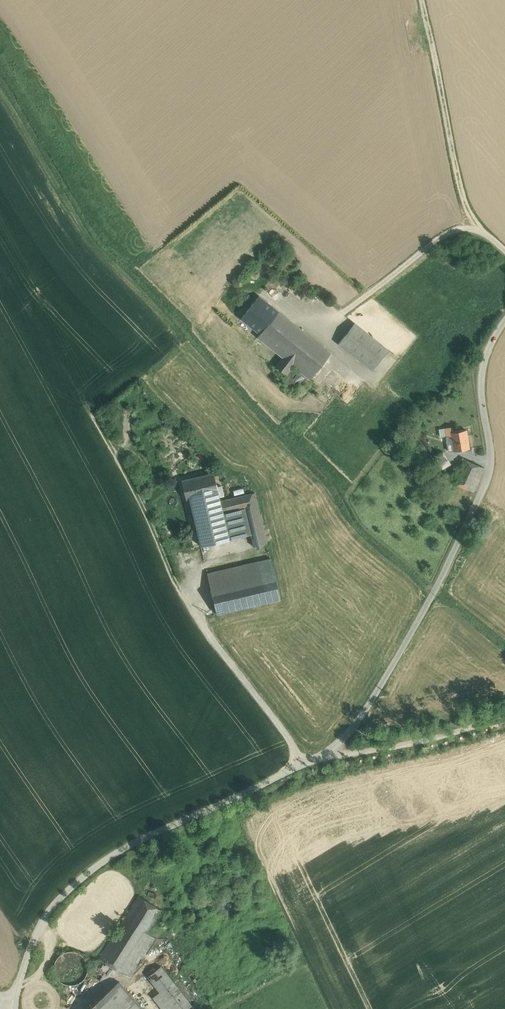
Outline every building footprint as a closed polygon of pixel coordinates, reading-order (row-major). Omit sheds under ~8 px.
[(293,256),(281,267),(287,272),(298,262),(293,256)] [(277,312),(258,296),(242,317),(261,332),(277,312)] [(330,354),(277,312),(261,332),(258,335),(283,356),(276,366),(286,374),(294,364),(307,375),(311,378),(330,354)] [(388,350),(354,323),(339,343),(373,370),(388,350)] [(286,374),(280,382),(293,391),(307,375),(294,364),(286,374)] [(466,429),(453,431),(452,426),(445,427),(447,436),(446,436),(448,451),(453,450),(453,451),(469,448),(466,429)] [(443,455),(433,460),(437,466),(446,461),(443,455)] [(484,468),(462,458),(451,481),(474,491),(484,468)] [(214,473),(182,480),(186,499),(190,499),(192,507),(220,501),(214,473)] [(428,473),(422,480),(428,485),(434,478),(428,473)] [(160,483),(147,493),(152,501),(166,491),(160,483)] [(220,501),(192,507),(201,546),(230,539),(223,512),(244,507),(251,534),(254,546),(267,543),(254,492),(220,501)] [(223,512),(230,539),(251,534),(244,507),(223,512)] [(271,558),(207,573),(217,614),(280,599),(271,558)] [(139,896),(89,973),(100,980),(110,965),(130,977),(155,938),(149,934),(164,911),(139,896)] [(87,974),(88,968),(86,961),(83,956),(77,952),(70,951),(64,952),(58,956),(55,962),(54,968),(55,975),(59,980),(64,984),(71,985),(77,984),(83,980),(87,974)] [(161,966),(148,977),(160,992),(153,997),(162,1008),(169,1008),(172,1007),(173,1008),(186,1008),(192,1005),(161,966)] [(88,1008),(142,1008),(119,982),(88,1008)]
